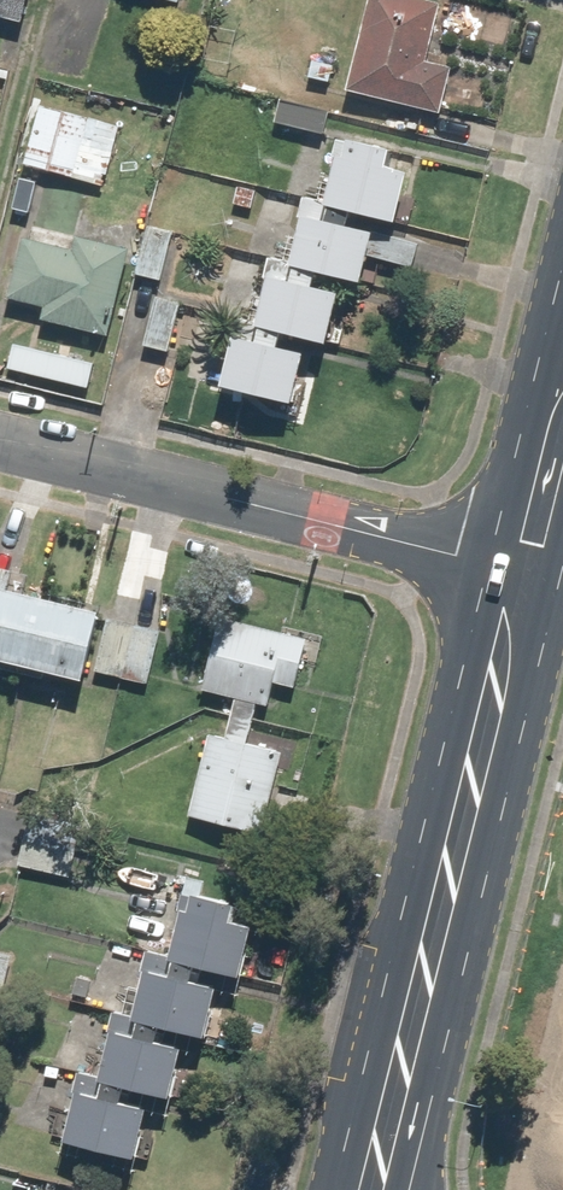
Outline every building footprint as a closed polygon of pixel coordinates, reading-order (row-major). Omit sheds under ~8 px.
[(19,28),(26,0),(0,0),(0,23),(19,28)] [(435,1),(432,0),(362,0),(344,95),(438,113),(446,68),(423,64),(435,1)] [(327,86),(335,50),(313,45),(305,81),(327,86)] [(329,109),(275,98),(270,125),(323,137),(329,109)] [(120,129),(37,107),(21,168),(104,190),(120,129)] [(316,208),(342,214),(389,225),(401,176),(375,170),(379,154),(331,143),(316,208)] [(282,270),(307,276),(353,287),(360,258),(410,270),(416,244),(339,226),(342,214),(316,208),(297,203),(282,270)] [(172,233),(151,228),(138,281),(159,286),(172,233)] [(73,254),(18,244),(7,303),(43,309),(39,327),(107,340),(123,252),(75,243),(73,254)] [(249,329),(272,335),(317,345),(329,295),(304,289),(307,276),(282,270),(264,266),(249,329)] [(179,305),(154,300),(142,351),(167,356),(179,305)] [(272,335),(249,329),(246,341),(225,336),(212,390),(284,407),(296,358),(268,351),(272,335)] [(76,684),(92,616),(0,594),(0,666),(76,684)] [(159,626),(103,612),(88,672),(144,687),(159,626)] [(197,735),(203,736),(184,818),(257,835),(276,754),(243,747),(251,710),(265,713),(271,687),(289,691),(301,640),(213,619),(197,691),(230,698),(227,712),(204,707),(197,735)] [(75,829),(24,821),(16,871),(67,879),(75,829)] [(202,881),(178,877),(165,966),(236,977),(243,931),(223,928),(226,905),(199,901),(202,881)] [(0,949),(0,999),(10,952),(0,949)] [(210,991),(135,974),(123,1024),(198,1041),(210,991)] [(175,1053),(100,1037),(90,1086),(164,1103),(175,1053)] [(140,1112),(68,1095),(56,1146),(128,1163),(140,1112)]
